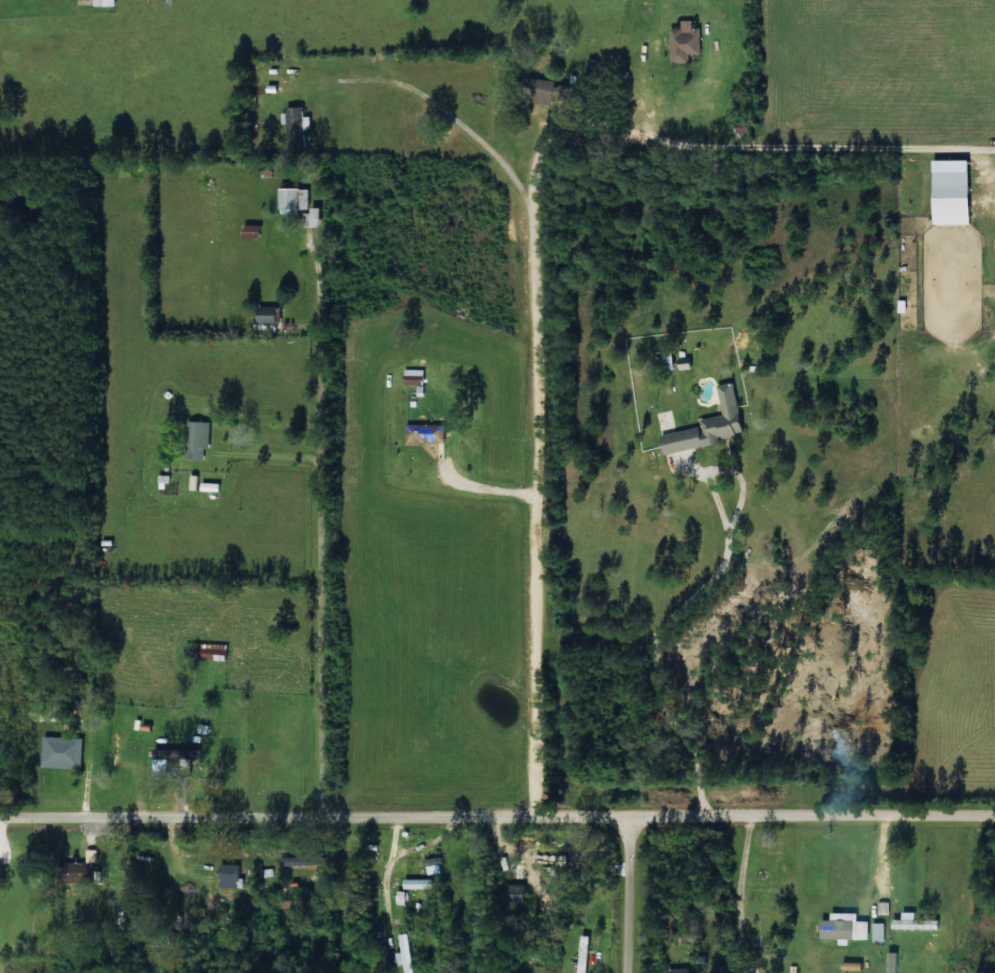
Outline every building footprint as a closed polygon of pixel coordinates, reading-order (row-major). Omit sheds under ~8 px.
[(704,27),(696,27),(696,20),(685,20),(685,28),(675,28),(675,63),(692,63),(692,54),(704,54),(704,27)] [(570,100),(571,85),(558,84),(559,80),(542,79),(540,97),(570,100)] [(314,129),(314,116),(307,116),(307,106),(289,107),(291,146),(308,146),(307,129),(314,129)] [(975,224),(975,171),(937,171),(937,185),(937,224),(975,224)] [(283,213),(302,214),(302,209),(312,209),(312,188),(283,188),(283,213)] [(325,207),(314,207),(314,212),(305,213),(306,227),(325,227),(325,207)] [(247,237),(264,238),(264,225),(247,224),(247,237)] [(280,306),(262,306),(262,323),(256,323),(256,331),(281,331),(280,306)] [(726,414),(703,419),(704,427),(664,434),(667,452),(747,438),(737,382),(721,385),(726,414)] [(213,422),(190,421),(189,459),(207,459),(207,448),(212,448),(213,422)] [(448,444),(448,424),(409,424),(408,443),(448,444)] [(172,486),(172,475),(161,475),(161,486),(172,486)] [(200,490),(201,475),(192,475),(191,489),(200,490)] [(50,761),(79,762),(79,743),(50,742),(50,761)] [(156,758),(203,759),(203,749),(156,748),(156,758)] [(428,859),(428,852),(418,853),(419,868),(451,867),(451,857),(428,859)] [(289,865),(321,864),(321,857),(289,857),(289,865)] [(97,862),(71,862),(71,884),(88,885),(88,881),(97,882),(97,862)] [(244,864),(223,864),(222,886),(244,887),(244,864)] [(435,888),(435,878),(406,879),(406,888),(435,888)] [(890,914),(891,902),(879,901),(879,914),(890,914)] [(821,938),(872,939),(872,921),(861,920),(861,912),(834,912),(834,919),(822,919),(821,938)] [(918,919),(918,912),(905,912),(905,919),(892,919),(892,929),(942,929),(942,919),(918,919)] [(886,922),(873,923),(874,942),(887,941),(886,922)] [(400,953),(401,972),(413,972),(411,934),(399,934),(400,953)] [(581,935),(580,972),(591,972),(592,935),(581,935)] [(888,952),(887,972),(901,972),(902,952),(888,952)]
